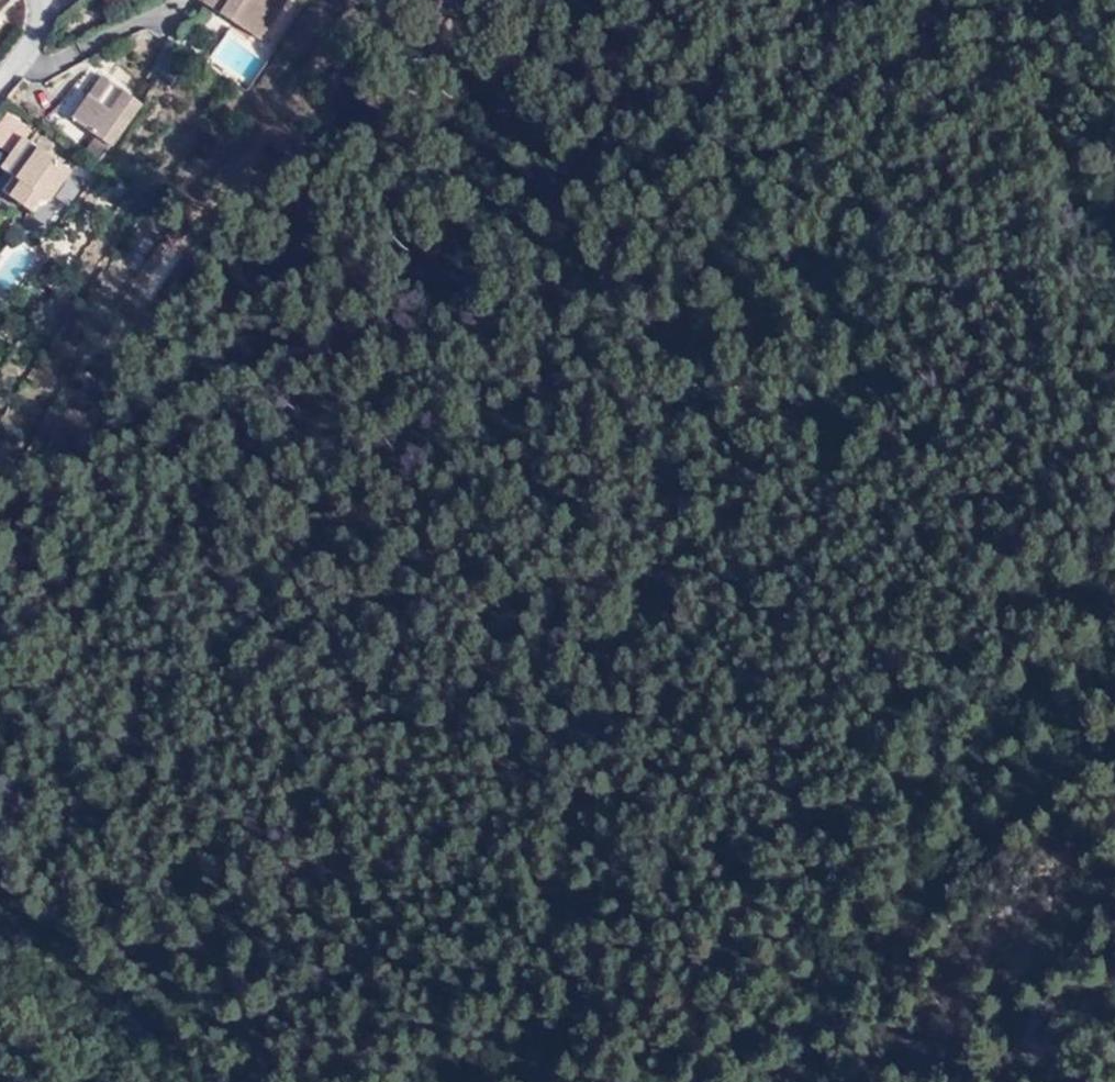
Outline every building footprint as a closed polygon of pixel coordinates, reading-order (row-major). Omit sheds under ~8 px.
[(262,38),(287,0),(206,0),(262,38)] [(262,38),(278,48),(306,4),(303,0),(287,0),(262,38)] [(102,134),(116,144),(145,104),(94,68),(69,103),(72,109),(78,118),(102,134)] [(89,152),(104,163),(116,144),(102,134),(89,152)] [(4,167),(9,170),(16,175),(7,188),(34,207),(44,193),(49,185),(56,191),(71,169),(25,137),(4,167)] [(9,170),(0,183),(0,184),(7,188),(16,175),(9,170)] [(51,198),(56,191),(49,185),(44,193),(51,198)]
